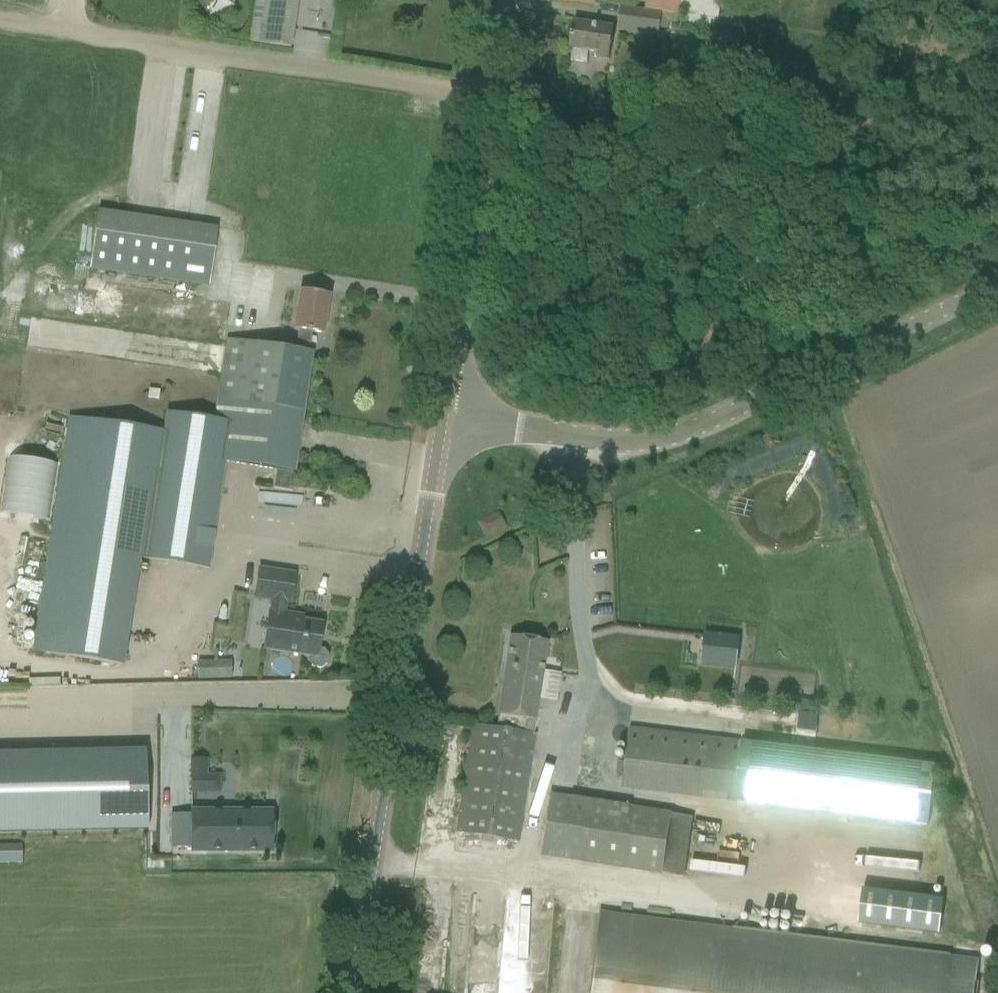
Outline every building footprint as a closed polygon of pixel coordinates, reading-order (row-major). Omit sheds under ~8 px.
[(250,44),(292,50),(292,49),(298,0),(256,0),(250,43),(250,44)] [(646,10),(622,6),(622,8),(646,11),(663,14),(677,16),(677,15),(718,21),(721,1),(713,0),(647,0),(646,10)] [(660,38),(661,29),(663,14),(646,11),(642,35),(660,38)] [(596,58),(607,60),(613,28),(574,22),(570,49),(573,50),(571,62),(588,64),(590,52),(597,54),(596,58)] [(544,119),(543,129),(560,132),(562,122),(544,119)] [(90,270),(209,288),(217,230),(98,212),(90,270)] [(297,291),(292,330),(296,330),(299,331),(297,345),(310,347),(312,333),(323,334),(329,296),(309,293),(297,291)] [(227,342),(217,401),(303,414),(313,353),(313,348),(310,347),(297,345),(294,345),(277,342),(276,348),(227,342)] [(49,544),(32,652),(36,652),(68,657),(123,665),(138,559),(210,569),(224,461),(276,470),(274,489),(289,491),(290,484),(292,473),(294,473),(297,452),(301,426),(303,414),(217,401),(214,419),(166,413),(163,432),(116,425),(85,421),(69,418),(49,544)] [(264,649),(309,656),(308,661),(313,668),(321,669),(327,664),(328,656),(324,650),(318,649),(322,625),(294,621),(295,616),(284,614),(285,602),(290,603),(295,575),(259,569),(255,597),(273,600),(271,612),(269,612),(264,649)] [(705,633),(702,663),(719,665),(723,635),(705,633)] [(473,730),(457,832),(477,836),(520,842),(536,736),(535,735),(526,734),(528,720),(536,721),(539,699),(543,671),(544,665),(545,662),(548,643),(510,637),(496,729),(474,726),(473,730)] [(215,680),(214,662),(198,663),(198,680),(215,680)] [(797,730),(816,733),(819,715),(814,714),(815,702),(802,700),(801,713),(800,713),(797,730)] [(736,802),(737,799),(884,817),(929,823),(936,767),(630,729),(622,788),(736,802)] [(143,738),(0,739),(0,819),(143,819),(143,738)] [(190,775),(208,775),(208,759),(190,759),(190,775)] [(692,817),(548,795),(538,859),(682,881),(692,817)] [(272,852),(272,813),(224,814),(191,814),(191,816),(171,816),(171,849),(191,849),(191,852),(226,852),(272,852)] [(914,842),(914,830),(851,829),(851,841),(914,842)] [(924,890),(927,866),(863,858),(860,882),(924,890)] [(749,888),(748,876),(687,878),(687,890),(749,888)] [(941,902),(861,894),(858,927),(937,935),(941,902)] [(979,961),(599,913),(589,992),(975,992),(979,961)]
